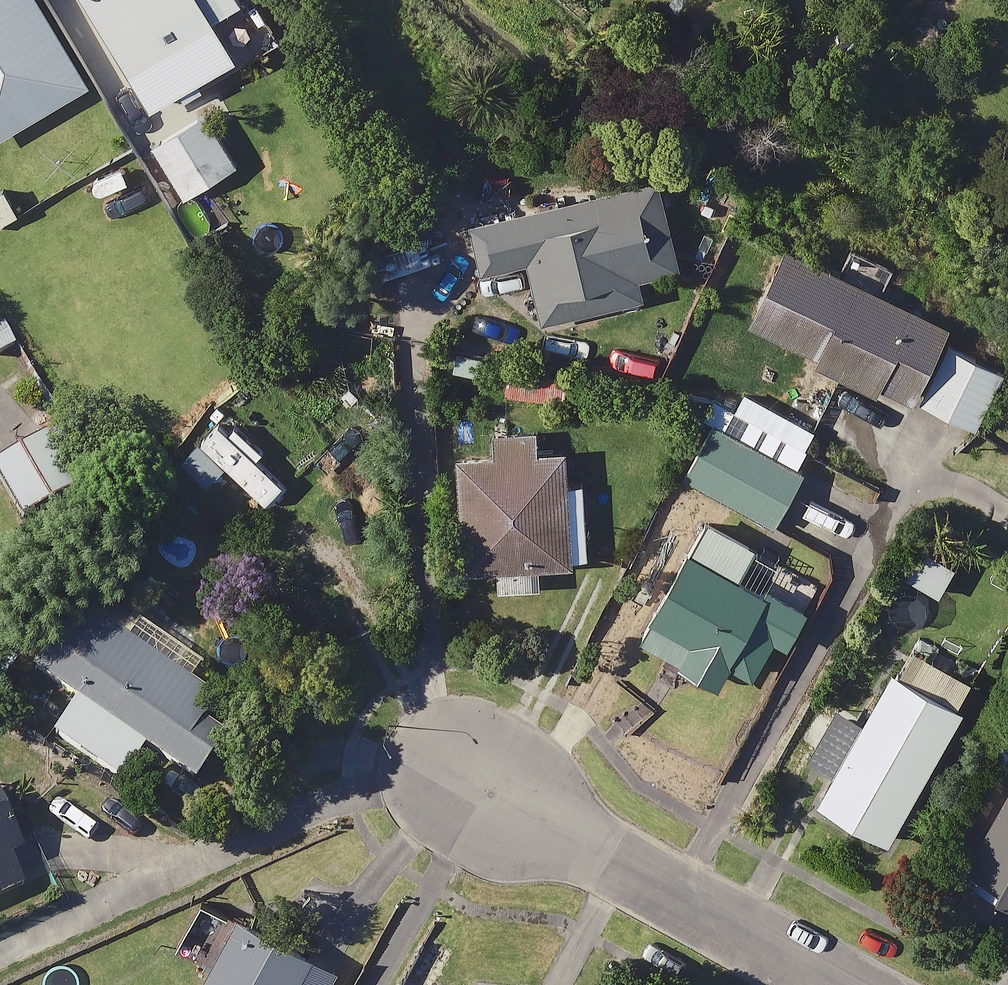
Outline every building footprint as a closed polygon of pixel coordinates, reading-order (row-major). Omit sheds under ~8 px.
[(31,0),(0,0),(0,133),(82,84),(31,0)] [(237,6),(233,0),(77,0),(143,109),(171,92),(177,101),(198,89),(192,79),(227,58),(233,68),(276,42),(251,0),(247,0),(237,6)] [(231,166),(199,113),(144,146),(176,199),(231,166)] [(672,267),(649,178),(466,226),(478,272),(522,261),(538,322),(635,297),(630,278),(672,267)] [(937,331),(775,252),(740,325),(902,403),(937,331)] [(997,372),(942,345),(914,402),(969,430),(997,372)] [(18,446),(0,456),(0,495),(14,520),(71,488),(43,437),(29,411),(6,424),(18,446)] [(797,469),(704,423),(678,477),(770,522),(797,469)] [(530,456),(529,430),(489,431),(490,456),(452,458),(457,570),(490,568),(491,588),(534,586),(533,564),(580,562),(577,487),(559,488),(558,454),(530,456)] [(791,602),(802,584),(750,553),(694,518),(624,633),(710,685),(723,663),(744,676),(768,638),(778,644),(800,608),(791,602)] [(191,667),(79,595),(27,675),(67,701),(39,743),(110,789),(136,749),(188,782),(229,718),(179,686),(191,667)] [(808,755),(831,767),(811,803),(881,841),(968,684),(898,646),(857,720),(834,707),(808,755)] [(986,918),(996,902),(1007,908),(1007,783),(945,894),(986,918)] [(12,857),(0,832),(0,863),(12,857)] [(12,888),(0,863),(0,894),(12,888)] [(229,920),(195,984),(322,984),(328,972),(229,920)]
